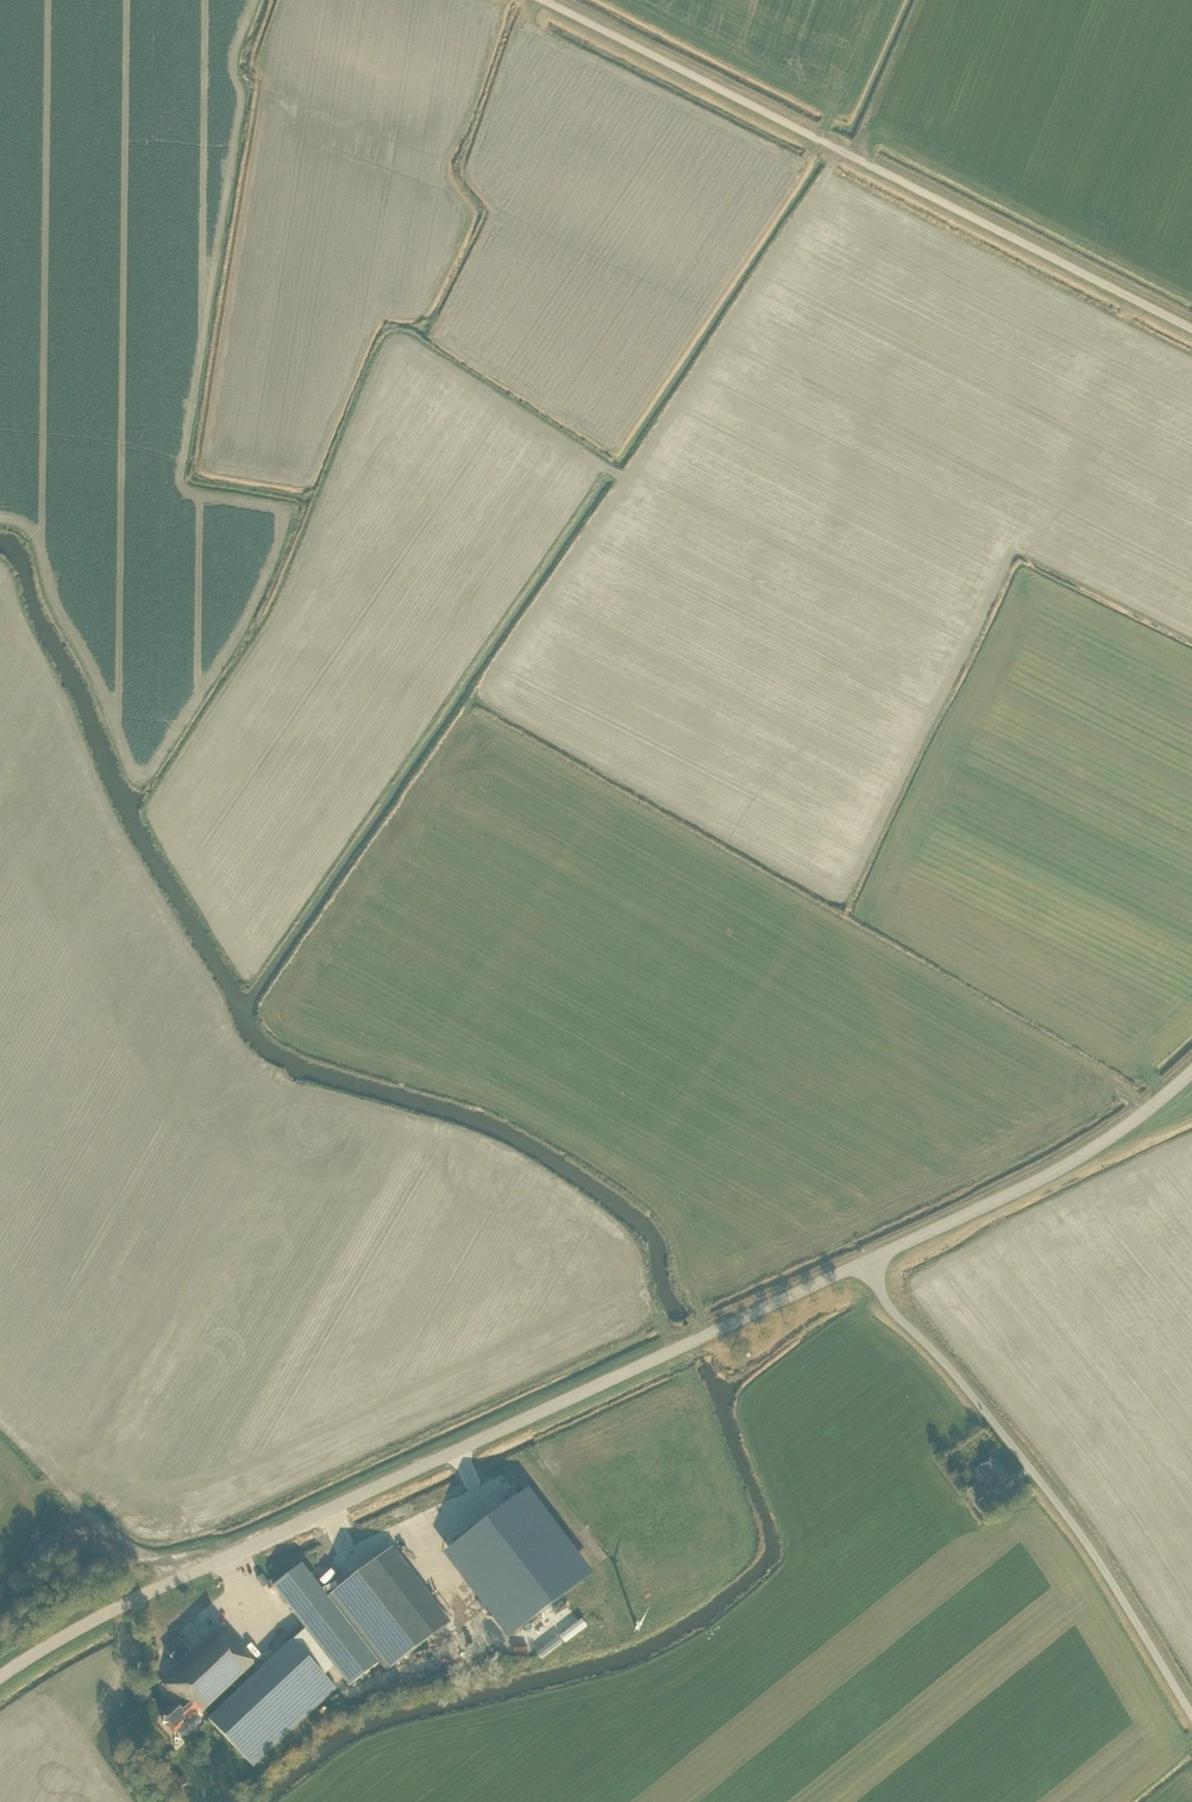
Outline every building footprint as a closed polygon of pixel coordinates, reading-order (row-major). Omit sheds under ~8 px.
[(989,1473),(999,1487),(1010,1478),(993,1456),(981,1465),(983,1466),(974,1473),(979,1479),(983,1476),(984,1477),(989,1473)] [(517,1632),(584,1581),(519,1496),(452,1546),(517,1632)] [(187,1555),(206,1554),(205,1546),(186,1547),(187,1555)] [(350,1685),(379,1663),(386,1672),(433,1636),(375,1561),(328,1597),(302,1564),(273,1586),(350,1685)] [(293,1641),(272,1660),(261,1671),(221,1629),(163,1684),(181,1703),(163,1722),(175,1734),(201,1710),(203,1712),(244,1673),(250,1680),(209,1719),(254,1767),(337,1688),(293,1641)] [(422,1646),(428,1653),(449,1637),(444,1630),(422,1646)] [(179,1639),(165,1652),(175,1663),(189,1650),(179,1639)] [(418,1650),(397,1666),(401,1671),(422,1656),(418,1650)] [(179,1789),(187,1784),(182,1777),(175,1783),(179,1789)]
